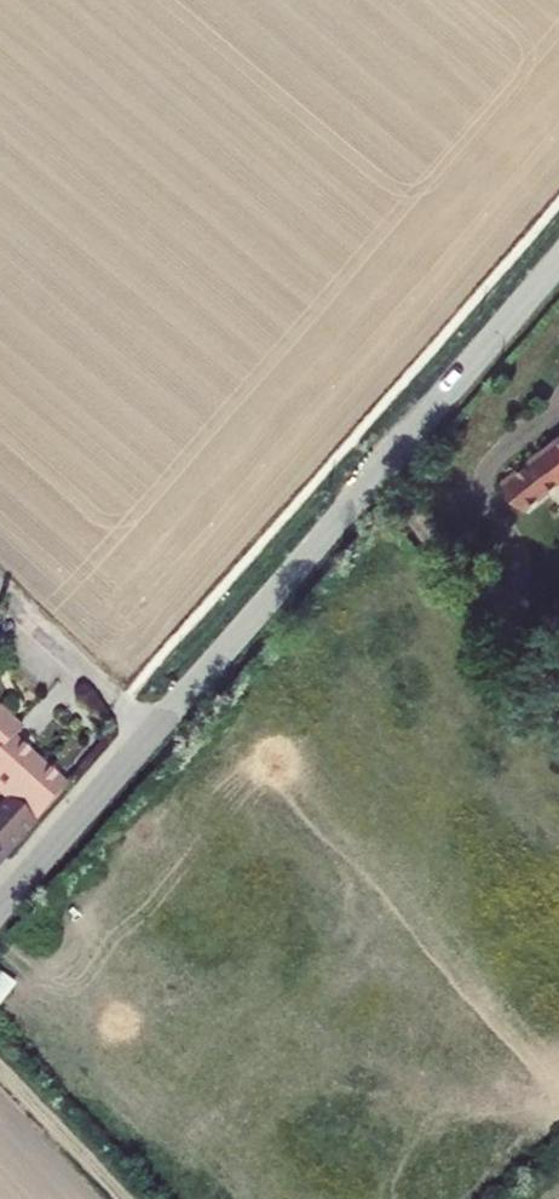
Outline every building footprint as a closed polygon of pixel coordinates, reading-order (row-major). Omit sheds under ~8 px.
[(514,477),(535,505),(558,488),(558,443),(514,477)] [(26,796),(53,818),(88,776),(7,710),(14,703),(0,691),(0,774),(26,796)] [(28,845),(53,818),(26,796),(4,818),(14,827),(11,830),(28,845)] [(4,818),(0,823),(0,847),(15,860),(28,845),(11,830),(14,827),(4,818)] [(15,860),(0,847),(0,877),(15,860)]
